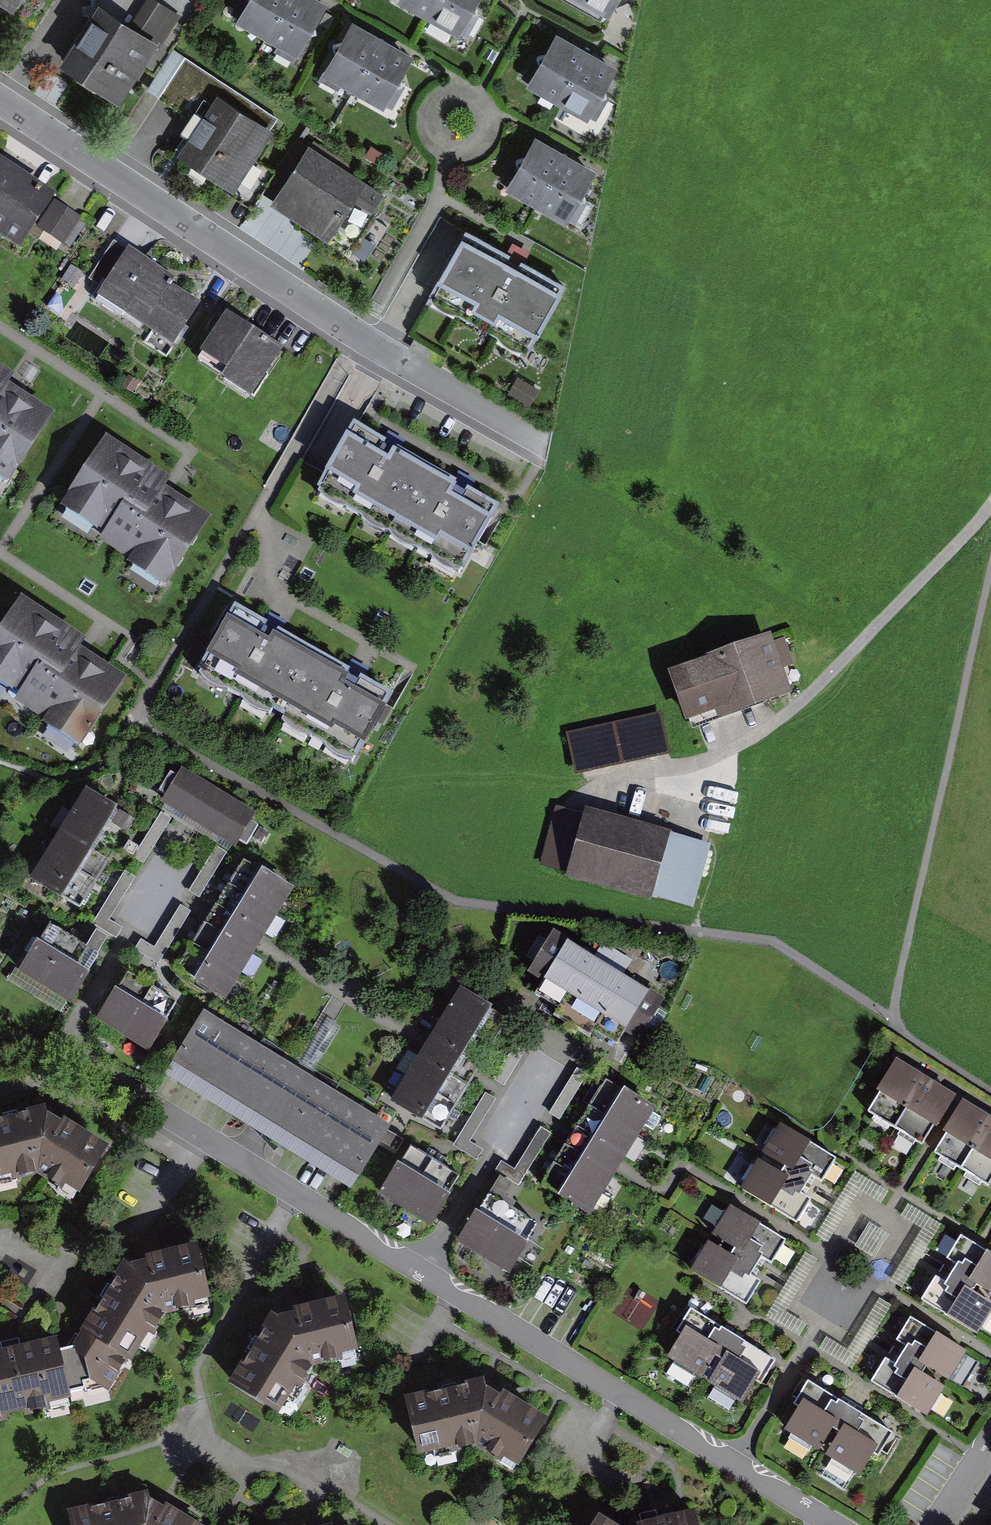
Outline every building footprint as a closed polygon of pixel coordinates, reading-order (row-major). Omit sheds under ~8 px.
[(15,17),(26,0),(0,0),(0,8),(15,17)] [(121,92),(153,40),(158,43),(178,11),(160,0),(144,0),(131,22),(110,10),(76,64),(121,92)] [(268,34),(288,0),(252,0),(241,19),(268,34)] [(295,49),(321,4),(315,0),(288,0),(268,34),(295,49)] [(430,12),(437,0),(408,0),(430,12)] [(459,28),(474,0),(437,0),(430,12),(459,28)] [(607,10),(612,0),(588,0),(607,10)] [(327,70),(355,86),(380,41),(353,26),(327,70)] [(532,81),(559,97),(585,53),(557,37),(532,81)] [(355,86),(383,102),(408,57),(380,41),(355,86)] [(559,97),(587,113),(613,69),(585,53),(559,97)] [(219,90),(187,147),(244,179),(276,122),(219,90)] [(510,184),(538,200),(563,155),(535,140),(510,184)] [(314,144),(283,194),(337,228),(369,178),(314,144)] [(538,200),(566,216),(592,171),(563,155),(538,200)] [(30,246),(62,200),(0,158),(0,226),(30,246)] [(439,289),(535,345),(565,295),(469,239),(439,289)] [(127,244),(103,285),(179,330),(203,289),(127,244)] [(283,341),(229,309),(208,344),(263,376),(283,341)] [(0,364),(0,460),(11,467),(46,411),(4,384),(8,378),(12,371),(0,364)] [(401,443),(362,420),(330,475),(325,484),(394,524),(431,461),(401,443)] [(171,477),(109,438),(71,499),(123,531),(117,541),(170,573),(205,516),(162,490),(167,483),(171,477)] [(466,481),(431,461),(394,524),(463,565),(501,501),(466,481)] [(123,671),(77,644),(86,628),(28,594),(0,641),(0,672),(90,726),(123,671)] [(206,672),(281,713),(317,646),(281,627),(243,606),(222,645),(206,672)] [(691,664),(707,716),(789,689),(773,638),(691,664)] [(281,713),(355,754),(392,687),(356,667),(317,646),(281,713)] [(575,718),(583,765),(671,750),(663,703),(575,718)] [(169,795),(165,802),(233,842),(236,837),(245,842),(255,823),(249,819),(253,812),(181,770),(178,774),(171,771),(160,789),(169,795)] [(118,842),(131,821),(87,794),(74,815),(118,842)] [(576,861),(695,896),(711,841),(592,806),(576,861)] [(105,863),(118,842),(74,815),(61,836),(105,863)] [(92,884),(105,863),(61,836),(48,857),(92,884)] [(79,905),(92,884),(48,857),(35,878),(79,905)] [(191,950),(180,968),(224,995),(255,945),(287,891),(244,865),(233,882),(228,890),(211,917),(195,943),(191,950)] [(135,959),(159,973),(190,920),(180,915),(157,956),(142,947),(135,959)] [(23,967),(72,995),(105,937),(95,932),(85,949),(46,926),(23,967)] [(567,936),(539,982),(581,1008),(619,1032),(648,986),(567,936)] [(145,1045),(173,998),(161,991),(144,981),(126,971),(98,1018),(145,1045)] [(426,1045),(392,1101),(438,1129),(447,1114),(455,1102),(472,1073),(484,1053),(493,1039),(506,1017),(460,989),(426,1045)] [(253,1122),(350,1182),(382,1129),(201,1018),(168,1071),(253,1122)] [(920,1143),(951,1093),(940,1087),(912,1069),(900,1061),(868,1111),(920,1143)] [(554,1167),(543,1185),(589,1212),(620,1162),(652,1109),(607,1081),(592,1105),(589,1110),(574,1135),(559,1159),(554,1167)] [(990,1177),(990,1119),(978,1111),(964,1104),(935,1155),(987,1184),(990,1177)] [(0,1119),(0,1172),(35,1163),(77,1188),(101,1144),(41,1108),(0,1119)] [(839,1151),(778,1117),(760,1151),(821,1184),(839,1151)] [(519,1159),(532,1167),(546,1144),(557,1151),(567,1134),(544,1120),(519,1159)] [(409,1145),(381,1189),(429,1220),(458,1176),(438,1163),(428,1157),(409,1145)] [(821,1184),(760,1151),(741,1184),(803,1217),(821,1184)] [(535,1224),(487,1195),(460,1239),(508,1268),(535,1224)] [(787,1237),(724,1202),(706,1234),(769,1269),(787,1237)] [(941,1263),(990,1292),(990,1250),(959,1232),(941,1263)] [(769,1269),(706,1234),(689,1266),(751,1301),(769,1269)] [(65,1396),(104,1384),(132,1339),(136,1341),(157,1310),(202,1300),(192,1248),(150,1257),(126,1261),(76,1345),(51,1352),(50,1341),(12,1351),(4,1353),(4,1360),(0,1360),(0,1410),(65,1396)] [(923,1295),(977,1326),(990,1302),(990,1292),(941,1263),(923,1295)] [(281,1309),(237,1378),(278,1404),(307,1361),(348,1351),(336,1298),(281,1309)] [(689,1309),(663,1353),(706,1379),(732,1335),(689,1309)] [(917,1314),(898,1346),(948,1376),(967,1344),(917,1314)] [(732,1335),(706,1379),(750,1404),(776,1360),(732,1335)] [(898,1346),(878,1379),(929,1409),(948,1376),(898,1346)] [(409,1396),(421,1444),(478,1433),(518,1459),(544,1417),(487,1381),(409,1396)] [(852,1409),(811,1383),(784,1425),(825,1451),(852,1409)] [(893,1435),(852,1409),(825,1451),(866,1477),(893,1435)] [(174,1509),(154,1496),(74,1514),(77,1524),(199,1524),(174,1509)] [(595,1524),(633,1524),(608,1509),(595,1524)]
